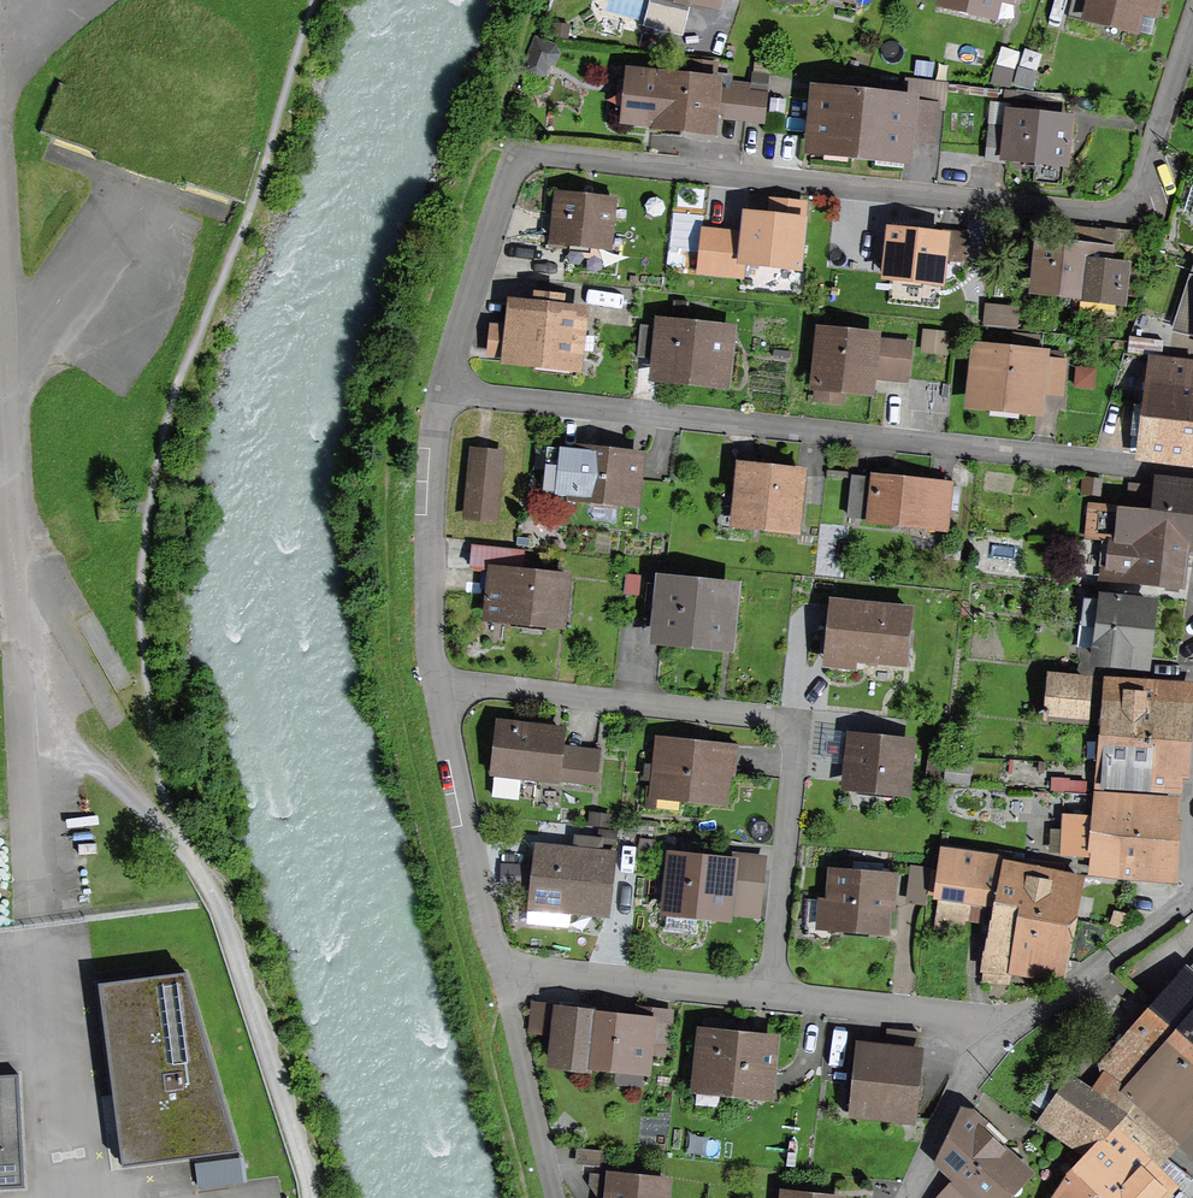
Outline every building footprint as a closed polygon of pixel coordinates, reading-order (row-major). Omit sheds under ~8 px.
[(995,0),(945,0),(944,4),(992,15),(995,0)] [(1150,33),(1158,0),(1072,0),(1068,16),(1088,21),(1088,18),(1150,33)] [(537,40),(524,71),(536,76),(543,73),(547,64),(554,61),(557,54),(553,47),(537,40)] [(633,122),(711,132),(717,82),(714,82),(716,67),(688,64),(686,79),(638,74),(633,122)] [(996,68),(992,83),(1010,88),(1014,73),(996,68)] [(1018,71),(1014,85),(1032,90),(1036,76),(1018,71)] [(753,74),(751,92),(766,94),(768,76),(753,74)] [(903,168),(906,137),(933,139),(936,104),(946,105),(948,83),(906,78),(903,102),(819,93),(814,141),(850,145),(850,151),(877,154),(876,165),(903,168)] [(1005,90),(1004,97),(1037,100),(1038,93),(1005,90)] [(1006,162),(1006,157),(1063,163),(1068,120),(1011,114),(1009,128),(990,127),(987,160),(1006,162)] [(559,195),(554,241),(608,247),(613,201),(559,195)] [(750,201),(743,261),(797,267),(803,209),(805,209),(806,207),(750,201)] [(706,264),(736,267),(739,234),(709,231),(706,264)] [(891,231),(886,277),(940,283),(944,250),(965,252),(967,235),(944,233),(943,237),(891,231)] [(1115,299),(1116,295),(1138,297),(1141,263),(1124,261),(1124,267),(1106,265),(1109,254),(1042,246),(1037,287),(1092,293),(1092,296),(1115,299)] [(1174,329),(1192,333),(1192,269),(1174,329)] [(495,330),(492,352),(572,360),(577,314),(561,313),(562,300),(536,297),(535,310),(518,308),(515,332),(495,330)] [(637,358),(654,359),(657,327),(640,325),(637,358)] [(925,326),(923,348),(949,350),(951,329),(925,326)] [(665,328),(660,373),(721,379),(725,334),(665,328)] [(867,387),(868,376),(904,380),(908,345),(823,336),(817,397),(842,400),(844,384),(867,387)] [(1128,353),(1161,357),(1163,341),(1130,336),(1128,353)] [(1035,408),(1037,392),(1061,395),(1065,361),(1040,359),(1041,357),(979,351),(974,401),(1035,408)] [(1155,358),(1148,407),(1192,413),(1192,362),(1155,358)] [(1192,461),(1192,413),(1148,407),(1139,406),(1135,434),(1144,435),(1142,455),(1192,461)] [(559,464),(556,495),(635,503),(640,456),(578,450),(577,466),(559,464)] [(474,452),(467,516),(494,519),(501,455),(474,452)] [(741,467),(735,518),(796,525),(802,474),(790,472),(791,465),(781,464),(780,471),(741,467)] [(853,478),(849,519),(945,529),(950,485),(875,477),(875,480),(853,478)] [(1087,538),(1118,543),(1184,548),(1184,541),(1192,542),(1192,490),(1157,486),(1157,488),(1130,485),(1128,508),(1090,504),(1087,538)] [(1170,581),(1180,582),(1184,548),(1118,543),(1117,558),(1104,557),(1103,574),(1134,577),(1134,583),(1169,587),(1170,581)] [(542,635),(543,622),(560,624),(564,578),(517,573),(519,556),(481,552),(479,570),(493,572),(489,617),(521,620),(519,633),(542,635)] [(661,634),(723,641),(728,584),(685,579),(684,588),(648,585),(645,618),(664,620),(661,634)] [(1097,661),(1144,666),(1151,605),(1085,598),(1079,646),(1099,648),(1097,661)] [(834,604),(828,655),(903,662),(908,611),(834,604)] [(1053,677),(1049,717),(1082,720),(1086,680),(1053,677)] [(1106,693),(1110,694),(1106,737),(1180,742),(1183,691),(1133,687),(1133,680),(1108,678),(1106,693)] [(519,797),(521,774),(594,783),(597,752),(559,748),(561,732),(500,724),(492,794),(519,797)] [(1101,793),(1175,795),(1180,742),(1106,737),(1101,793)] [(854,739),(850,785),(902,790),(907,745),(854,739)] [(722,799),(724,774),(732,775),(735,743),(712,741),(712,748),(661,743),(658,767),(646,765),(645,779),(657,781),(656,791),(722,799)] [(1175,795),(1101,793),(1099,815),(1173,822),(1175,795)] [(580,844),(615,845),(616,812),(581,811),(580,844)] [(1095,874),(1167,881),(1173,822),(1099,815),(1098,820),(1067,817),(1064,853),(1097,855),(1095,874)] [(568,926),(569,910),(607,915),(614,853),(537,845),(530,922),(568,926)] [(931,870),(928,895),(939,897),(979,903),(997,896),(1069,919),(1077,876),(1022,868),(1023,861),(945,851),(943,872),(931,870)] [(669,908),(724,913),(729,865),(674,859),(669,908)] [(506,867),(506,885),(529,886),(530,867),(506,867)] [(911,867),(907,899),(926,902),(929,869),(911,867)] [(833,872),(829,925),(884,930),(888,877),(833,872)] [(984,970),(1057,978),(1069,919),(997,896),(979,903),(939,897),(937,914),(992,923),(984,970)] [(666,927),(697,931),(698,919),(668,915),(666,927)] [(237,1155),(185,970),(97,981),(96,981),(120,1171),(237,1155)] [(1187,977),(1156,1012),(1192,1044),(1192,982),(1187,977)] [(1179,1126),(1192,1109),(1192,1044),(1156,1012),(1147,1006),(1128,1028),(1136,1034),(1106,1069),(1132,1092),(1128,1096),(1135,1102),(1120,1119),(1157,1149),(1177,1124),(1179,1126)] [(535,1008),(532,1032),(552,1034),(555,1010),(535,1008)] [(588,1066),(589,1061),(645,1067),(650,1023),(558,1010),(552,1062),(588,1066)] [(888,1029),(886,1049),(917,1052),(919,1033),(888,1029)] [(703,1034),(698,1086),(768,1093),(773,1041),(703,1034)] [(909,1118),(911,1100),(913,1100),(918,1053),(850,1046),(844,1111),(909,1118)] [(27,1186),(22,1070),(0,1071),(0,1188),(27,1186)] [(1047,1120),(1091,1150),(1120,1119),(1071,1085),(1047,1120)] [(973,1119),(966,1117),(960,1120),(941,1160),(961,1177),(942,1197),(995,1197),(1020,1172),(999,1152),(1003,1147),(973,1119)] [(1105,1138),(1068,1173),(1093,1197),(1155,1197),(1161,1192),(1105,1138)] [(1068,1173),(1053,1197),(1093,1197),(1068,1173)] [(666,1182),(592,1174),(590,1184),(600,1197),(665,1197),(666,1182)]
